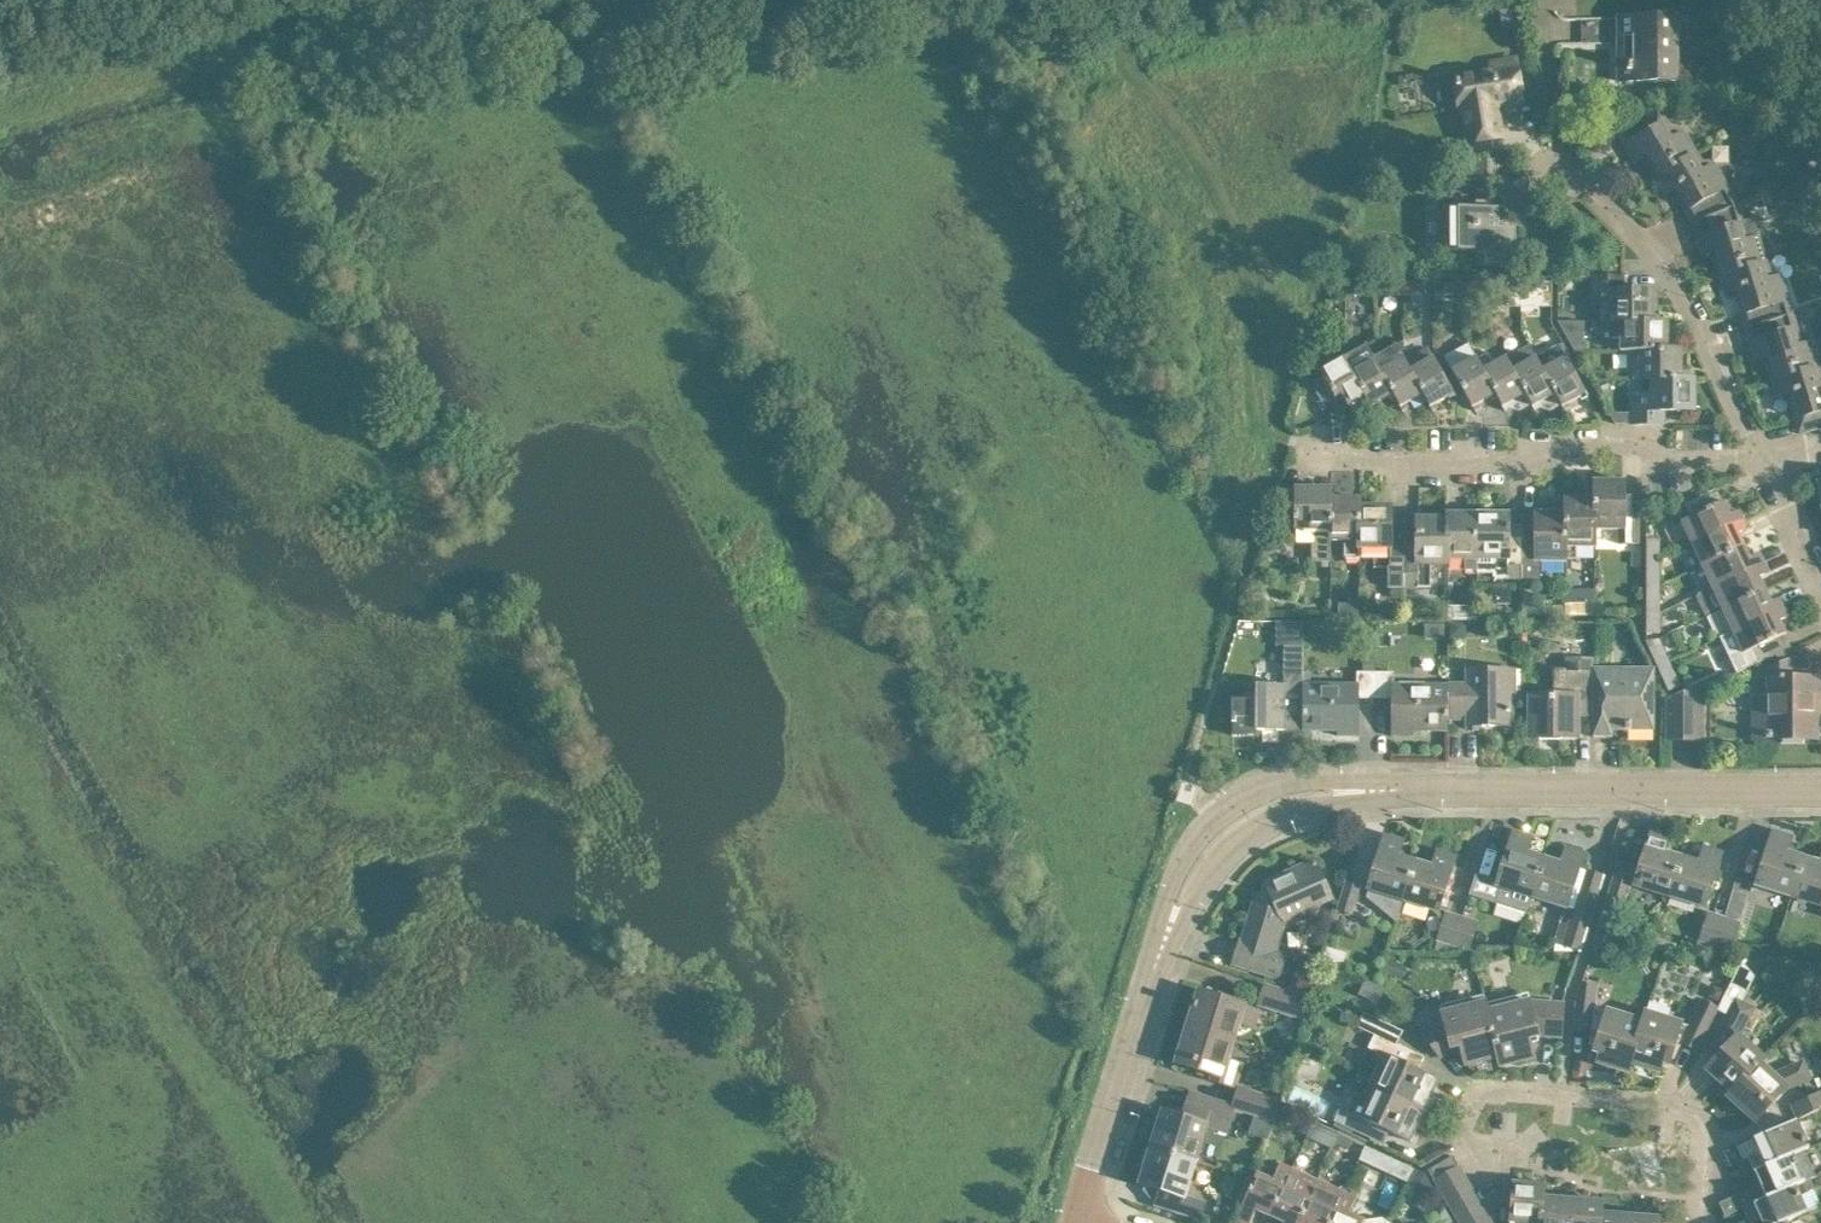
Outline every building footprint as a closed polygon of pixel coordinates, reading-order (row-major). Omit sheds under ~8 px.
[(1678,18),(1618,18),(1618,81),(1678,81),(1678,18)] [(1462,110),(1467,142),(1502,137),(1497,106),(1522,102),(1516,59),(1491,63),(1492,69),(1454,75),(1460,110),(1462,110)] [(1655,178),(1697,154),(1684,131),(1675,136),(1659,109),(1635,123),(1642,135),(1625,145),(1634,162),(1647,155),(1659,175),(1655,178)] [(1693,223),(1738,204),(1714,164),(1706,169),(1697,154),(1655,178),(1665,195),(1677,187),(1690,209),(1704,201),(1712,214),(1693,223)] [(1461,180),(1495,180),(1494,159),(1461,167),(1461,180)] [(1800,186),(1777,192),(1782,210),(1805,204),(1800,186)] [(1497,200),(1476,200),(1476,208),(1451,208),(1451,251),(1484,251),(1484,263),(1514,263),(1514,226),(1497,226),(1497,200)] [(1719,275),(1720,276),(1766,261),(1758,236),(1749,239),(1738,204),(1693,223),(1693,224),(1712,216),(1717,231),(1697,236),(1703,255),(1717,251),(1724,274),(1719,275)] [(1771,278),(1766,261),(1720,276),(1725,294),(1739,289),(1746,314),(1762,309),(1766,322),(1792,314),(1780,275),(1771,278)] [(1346,277),(1339,277),(1332,300),(1346,300),(1346,277)] [(1346,277),(1346,300),(1346,295),(1365,295),(1365,282),(1346,282),(1346,277)] [(1624,277),(1592,277),(1592,304),(1601,304),(1601,321),(1606,321),(1655,321),(1655,290),(1624,290),(1624,277)] [(1404,282),(1375,282),(1375,295),(1404,295),(1404,282)] [(1423,282),(1404,282),(1404,295),(1423,295),(1423,282)] [(1463,295),(1462,282),(1444,282),(1444,295),(1463,295)] [(1481,282),(1462,282),(1463,295),(1482,295),(1481,282)] [(1502,295),(1521,295),(1521,282),(1502,282),(1502,295)] [(1540,282),(1521,282),(1521,295),(1540,295),(1540,282)] [(1772,380),(1773,381),(1819,366),(1811,341),(1802,344),(1792,314),(1766,322),(1770,335),(1750,341),(1756,360),(1770,356),(1777,379),(1772,380)] [(1558,321),(1574,351),(1583,351),(1584,322),(1558,321)] [(1668,350),(1668,321),(1655,321),(1606,321),(1606,338),(1621,338),(1621,350),(1682,350),(1668,350)] [(1397,345),(1373,358),(1394,394),(1393,394),(1400,407),(1423,394),(1410,370),(1405,360),(1403,358),(1404,341),(1397,345)] [(1469,344),(1445,357),(1453,371),(1472,407),(1495,394),(1496,394),(1476,357),(1477,357),(1469,344)] [(1394,394),(1373,358),(1366,345),(1344,358),(1365,397),(1371,406),(1393,394),(1394,394)] [(1529,345),(1507,357),(1514,370),(1513,371),(1532,404),(1531,405),(1532,407),(1538,404),(1540,408),(1550,411),(1561,405),(1562,404),(1536,358),(1529,345)] [(1559,345),(1536,358),(1562,404),(1561,405),(1562,407),(1585,394),(1587,397),(1588,397),(1559,345)] [(1428,348),(1405,360),(1410,370),(1423,394),(1430,407),(1453,394),(1455,397),(1456,397),(1428,348)] [(1634,351),(1633,380),(1642,380),(1642,379),(1682,379),(1682,350),(1621,350),(1621,351),(1634,351)] [(1477,357),(1476,357),(1496,394),(1495,394),(1503,407),(1508,404),(1510,408),(1520,411),(1531,405),(1532,404),(1513,371),(1514,370),(1507,357),(1506,358),(1495,364),(1488,351),(1477,357)] [(1592,351),(1583,351),(1574,351),(1581,362),(1592,362),(1592,351)] [(1323,376),(1311,383),(1326,408),(1344,398),(1348,406),(1365,397),(1344,358),(1320,371),(1323,376)] [(1819,366),(1773,381),(1778,399),(1792,394),(1798,417),(1794,419),(1794,420),(1815,414),(1819,427),(1820,427),(1820,374),(1819,366)] [(1630,410),(1608,409),(1616,423),(1630,423),(1665,423),(1665,411),(1695,411),(1695,379),(1682,379),(1642,379),(1642,380),(1642,395),(1630,394),(1630,410)] [(1566,498),(1566,548),(1566,561),(1567,561),(1567,559),(1577,559),(1577,547),(1595,547),(1595,481),(1594,481),(1594,498),(1566,498)] [(1625,481),(1595,481),(1595,547),(1596,547),(1596,529),(1620,529),(1620,544),(1639,544),(1639,496),(1625,495),(1625,481)] [(1331,561),(1331,539),(1331,498),(1331,488),(1296,489),(1296,529),(1315,529),(1315,544),(1312,544),(1312,561),(1331,561)] [(1681,521),(1692,544),(1743,520),(1739,511),(1730,515),(1723,501),(1723,502),(1717,489),(1685,503),(1691,517),(1681,521)] [(1344,557),(1360,557),(1360,498),(1331,498),(1331,539),(1344,539),(1344,557)] [(1360,498),(1360,556),(1374,556),(1374,568),(1388,568),(1388,587),(1404,587),(1404,546),(1391,546),(1391,506),(1360,506),(1360,498)] [(1522,527),(1521,548),(1521,578),(1541,578),(1541,561),(1566,561),(1566,548),(1566,498),(1565,498),(1565,513),(1535,513),(1535,527),(1522,527)] [(1417,546),(1404,546),(1404,587),(1430,587),(1430,563),(1448,563),(1448,515),(1448,519),(1417,519),(1417,546)] [(1464,571),(1477,571),(1478,515),(1448,515),(1448,563),(1449,563),(1449,559),(1464,559),(1464,571)] [(1492,578),(1521,578),(1521,548),(1522,527),(1521,527),(1521,544),(1509,544),(1509,515),(1478,515),(1477,571),(1477,572),(1492,572),(1492,578)] [(1692,544),(1694,548),(1702,565),(1743,546),(1737,533),(1747,528),(1743,520),(1692,544)] [(1646,539),(1646,548),(1646,559),(1658,559),(1659,539),(1646,539)] [(1702,565),(1713,587),(1763,563),(1759,554),(1749,559),(1743,546),(1702,565)] [(1704,618),(1723,609),(1764,590),(1758,577),(1768,572),(1763,563),(1713,587),(1694,596),(1704,618)] [(1646,566),(1646,586),(1658,586),(1658,566),(1646,566)] [(1658,586),(1646,586),(1646,605),(1658,605),(1658,586)] [(1532,587),(1521,587),(1522,615),(1566,615),(1566,602),(1532,602),(1532,587)] [(1595,587),(1566,587),(1566,602),(1566,615),(1595,615),(1595,603),(1595,587)] [(1764,590),(1723,609),(1733,631),(1784,607),(1780,598),(1770,603),(1764,590)] [(1339,620),(1361,620),(1360,603),(1339,603),(1339,620)] [(1477,620),(1477,615),(1477,606),(1449,606),(1448,620),(1477,620)] [(1733,631),(1720,637),(1737,673),(1771,658),(1764,643),(1785,633),(1779,620),(1788,616),(1784,607),(1733,631)] [(1658,612),(1646,612),(1646,632),(1647,632),(1658,632),(1658,612)] [(1466,621),(1449,621),(1449,637),(1466,638),(1466,621)] [(1233,699),(1233,735),(1257,735),(1257,731),(1285,731),(1285,706),(1303,706),(1303,684),(1303,622),(1290,622),(1290,646),(1284,646),(1284,685),(1256,684),(1256,685),(1245,685),(1245,699),(1233,699)] [(1649,648),(1657,666),(1669,661),(1661,643),(1649,648)] [(1785,652),(1776,656),(1780,665),(1789,661),(1785,652)] [(1578,715),(1593,715),(1593,669),(1593,655),(1566,655),(1566,669),(1554,669),(1554,695),(1530,695),(1530,737),(1577,736),(1578,715)] [(1303,706),(1303,731),(1337,731),(1337,736),(1359,736),(1359,698),(1376,698),(1376,672),(1376,660),(1363,660),(1362,672),(1360,672),(1360,684),(1311,684),(1303,684),(1303,706)] [(1754,691),(1754,739),(1817,739),(1817,715),(1813,715),(1813,698),(1817,698),(1817,678),(1795,678),(1790,661),(1789,661),(1780,665),(1769,670),(1769,691),(1754,691)] [(1672,668),(1660,673),(1669,691),(1681,686),(1672,668)] [(1448,684),(1448,719),(1467,719),(1467,726),(1510,726),(1510,693),(1515,693),(1515,669),(1467,669),(1467,684),(1448,684)] [(1593,669),(1593,715),(1593,737),(1612,737),(1612,723),(1626,723),(1626,729),(1630,729),(1630,723),(1653,723),(1653,669),(1593,669)] [(1448,719),(1448,684),(1392,684),(1392,672),(1376,672),(1376,698),(1392,699),(1392,736),(1414,736),(1414,731),(1448,731),(1448,719)] [(1665,739),(1702,739),(1702,687),(1666,701),(1665,739)] [(1501,886),(1496,902),(1527,912),(1532,896),(1544,859),(1526,853),(1531,838),(1514,832),(1500,878),(1498,885),(1501,886)] [(1636,885),(1670,895),(1682,858),(1664,853),(1668,837),(1652,832),(1640,869),(1619,863),(1594,946),(1615,953),(1636,885)] [(1757,884),(1792,895),(1803,858),(1785,853),(1790,837),(1773,832),(1757,884)] [(1404,899),(1415,862),(1397,857),(1402,841),(1386,836),(1369,888),(1367,896),(1397,922),(1404,899)] [(1700,864),(1682,858),(1670,895),(1705,906),(1721,853),(1704,848),(1700,864)] [(1544,859),(1532,896),(1564,906),(1567,907),(1573,909),(1585,871),(1579,869),(1583,854),(1567,849),(1562,864),(1544,859)] [(1433,868),(1415,862),(1404,899),(1438,910),(1455,858),(1438,853),(1433,868)] [(1803,858),(1792,895),(1820,905),(1820,864),(1803,858)] [(1331,897),(1316,862),(1267,883),(1271,893),(1258,898),(1244,943),(1241,942),(1234,963),(1279,977),(1286,956),(1267,950),(1278,916),(1281,915),(1284,924),(1312,911),(1310,906),(1331,897)] [(1564,906),(1553,943),(1579,951),(1580,951),(1603,876),(1585,871),(1573,909),(1567,907),(1564,906)] [(1361,886),(1346,882),(1337,910),(1352,915),(1361,886)] [(1438,942),(1453,946),(1462,918),(1447,913),(1438,942)] [(1700,942),(1715,946),(1724,918),(1709,913),(1700,942)] [(1462,918),(1453,946),(1468,951),(1477,923),(1462,918)] [(1724,918),(1715,946),(1730,951),(1739,923),(1724,918)] [(1386,960),(1382,973),(1401,979),(1405,966),(1386,960)] [(1708,1068),(1733,1091),(1759,1063),(1763,1059),(1737,1035),(1743,1026),(1751,1031),(1758,1018),(1749,1013),(1752,1009),(1742,1004),(1757,976),(1743,960),(1718,1009),(1729,1015),(1712,1049),(1719,1055),(1708,1068)] [(1364,979),(1357,993),(1378,1002),(1384,990),(1378,983),(1364,979)] [(1575,1004),(1574,1030),(1601,1031),(1594,1051),(1601,1053),(1598,1063),(1628,1072),(1631,1063),(1630,1063),(1643,1021),(1594,1006),(1597,986),(1582,984),(1575,1004)] [(1308,1000),(1265,986),(1259,1005),(1302,1020),(1308,1000)] [(1713,986),(1707,997),(1717,1002),(1723,991),(1713,986)] [(1253,1027),(1258,1011),(1244,1006),(1200,992),(1197,1002),(1195,1002),(1193,1008),(1195,1009),(1189,1027),(1233,1041),(1238,1023),(1253,1027)] [(1529,1001),(1488,1011),(1487,1011),(1499,1057),(1498,1057),(1500,1066),(1534,1058),(1529,1038),(1538,1036),(1538,1035),(1561,1036),(1563,1004),(1530,1001),(1529,1001)] [(1663,1062),(1669,1064),(1677,1041),(1682,1043),(1697,1050),(1718,1009),(1703,1001),(1690,1026),(1646,1012),(1643,1021),(1630,1063),(1631,1063),(1660,1072),(1663,1062)] [(1487,1011),(1488,1011),(1486,1002),(1442,1013),(1443,1014),(1422,1033),(1440,1057),(1452,1047),(1452,1048),(1461,1046),(1466,1065),(1498,1057),(1499,1057),(1487,1011)] [(1384,1067),(1375,1087),(1426,1111),(1440,1080),(1418,1070),(1424,1057),(1397,1044),(1403,1031),(1364,1013),(1357,1027),(1375,1035),(1368,1048),(1376,1052),(1372,1061),(1384,1067)] [(1227,1060),(1233,1041),(1189,1027),(1178,1063),(1215,1075),(1213,1080),(1235,1087),(1242,1064),(1227,1060)] [(1773,1076),(1759,1063),(1733,1091),(1729,1095),(1756,1120),(1785,1087),(1808,1077),(1802,1063),(1773,1076)] [(1411,1141),(1426,1111),(1375,1087),(1365,1108),(1345,1098),(1334,1121),(1370,1137),(1376,1124),(1411,1141)] [(1233,1106),(1234,1108),(1275,1120),(1281,1102),(1281,1101),(1239,1088),(1233,1106)] [(1163,1110),(1151,1147),(1195,1161),(1206,1125),(1227,1132),(1234,1108),(1233,1106),(1189,1092),(1181,1116),(1163,1110)] [(1820,1109),(1820,1092),(1794,1104),(1800,1118),(1820,1109)] [(1281,1102),(1275,1120),(1285,1125),(1293,1107),(1281,1102)] [(1748,1157),(1754,1170),(1792,1154),(1793,1155),(1805,1149),(1809,1148),(1796,1120),(1724,1152),(1730,1166),(1748,1157)] [(1335,1143),(1339,1134),(1313,1122),(1305,1138),(1332,1150),(1335,1143)] [(1352,1140),(1339,1134),(1335,1143),(1348,1149),(1352,1140)] [(1364,1146),(1358,1160),(1376,1169),(1383,1154),(1364,1146)] [(1184,1197),(1195,1161),(1151,1147),(1140,1184),(1159,1190),(1154,1204),(1200,1218),(1205,1203),(1184,1197)] [(1805,1149),(1793,1155),(1792,1154),(1754,1170),(1766,1197),(1767,1198),(1805,1181),(1804,1181),(1810,1178),(1817,1175),(1805,1149)] [(1428,1170),(1433,1180),(1459,1165),(1453,1155),(1428,1170)] [(1235,1222),(1251,1222),(1256,1210),(1271,1216),(1292,1168),(1280,1163),(1273,1179),(1257,1172),(1235,1222)] [(1441,1193),(1466,1178),(1459,1165),(1433,1180),(1441,1193)] [(1292,1168),(1271,1216),(1284,1222),(1299,1222),(1311,1196),(1318,1180),(1292,1168)] [(1415,1169),(1407,1183),(1431,1196),(1435,1194),(1423,1174),(1415,1169)] [(1441,1193),(1449,1205),(1474,1191),(1466,1178),(1441,1193)] [(1805,1181),(1767,1198),(1766,1197),(1743,1207),(1750,1222),(1761,1218),(1764,1222),(1781,1222),(1786,1221),(1787,1221),(1807,1212),(1820,1206),(1820,1202),(1810,1178),(1804,1181),(1805,1181)] [(1345,1191),(1318,1180),(1311,1196),(1299,1222),(1331,1222),(1345,1191)] [(1543,1196),(1544,1185),(1514,1182),(1510,1222),(1541,1222),(1543,1196)] [(1386,1220),(1382,1218),(1365,1220),(1349,1213),(1357,1197),(1345,1191),(1331,1222),(1385,1222),(1386,1220)] [(1456,1218),(1481,1203),(1474,1191),(1449,1205),(1456,1218)] [(1543,1196),(1541,1222),(1570,1222),(1572,1199),(1543,1196)] [(1733,1197),(1719,1203),(1725,1216),(1739,1210),(1733,1197)] [(1572,1199),(1570,1222),(1600,1222),(1601,1212),(1601,1213),(1602,1201),(1572,1199)] [(1459,1222),(1475,1222),(1488,1216),(1481,1203),(1456,1218),(1459,1222)] [(1440,1222),(1450,1222),(1451,1222),(1443,1208),(1437,1218),(1440,1222)] [(1630,1215),(1601,1213),(1601,1212),(1600,1222),(1629,1222),(1630,1215)] [(1630,1215),(1629,1222),(1659,1222),(1660,1217),(1630,1215)]
